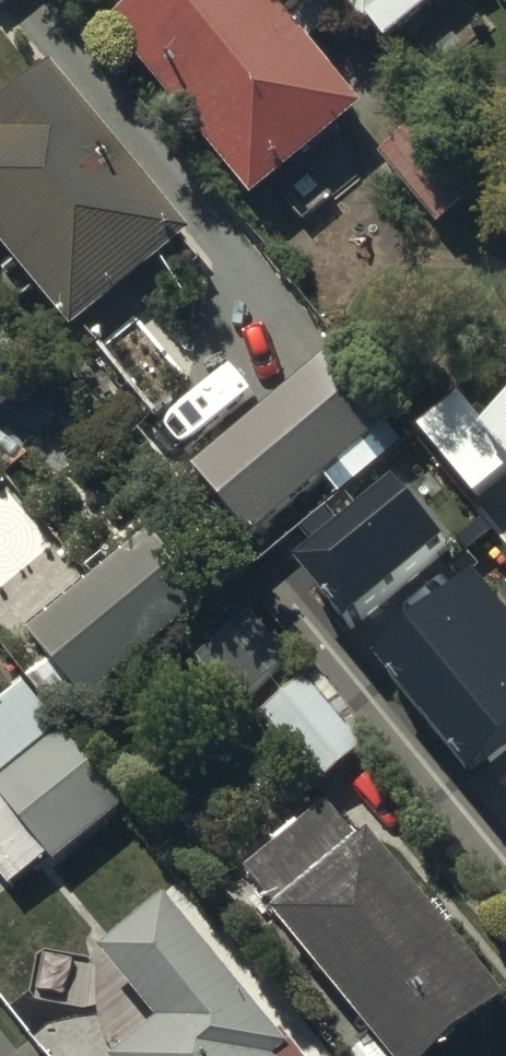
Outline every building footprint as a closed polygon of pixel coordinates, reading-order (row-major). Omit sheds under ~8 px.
[(282,0),(124,0),(106,15),(252,189),(362,98),(282,0)] [(364,16),(370,11),(385,30),(423,0),(351,0),(364,16)] [(73,320),(190,226),(53,55),(0,98),(0,229),(73,320)] [(418,115),(379,148),(439,219),(478,185),(418,115)] [(330,346),(192,461),(249,529),(387,414),(330,346)] [(484,444),(505,469),(505,425),(484,444)] [(401,495),(303,576),(351,634),(449,553),(401,495)] [(150,524),(30,622),(87,692),(209,592),(187,565),(206,549),(175,511),(154,529),(150,524)] [(383,672),(473,791),(505,766),(505,618),(487,593),(383,672)] [(294,652),(246,601),(199,645),(247,696),(294,652)] [(304,668),(258,704),(319,781),(375,737),(322,669),(311,677),(304,668)] [(9,883),(49,851),(53,857),(123,801),(25,678),(2,697),(0,695),(0,872),(9,883)] [(366,822),(358,829),(330,793),(246,862),(276,898),(271,902),(394,1055),(426,1055),(505,987),(505,985),(469,942),(480,933),(438,885),(429,894),(366,822)] [(166,887),(102,942),(159,1009),(108,1051),(112,1055),(309,1055),(166,887)]
